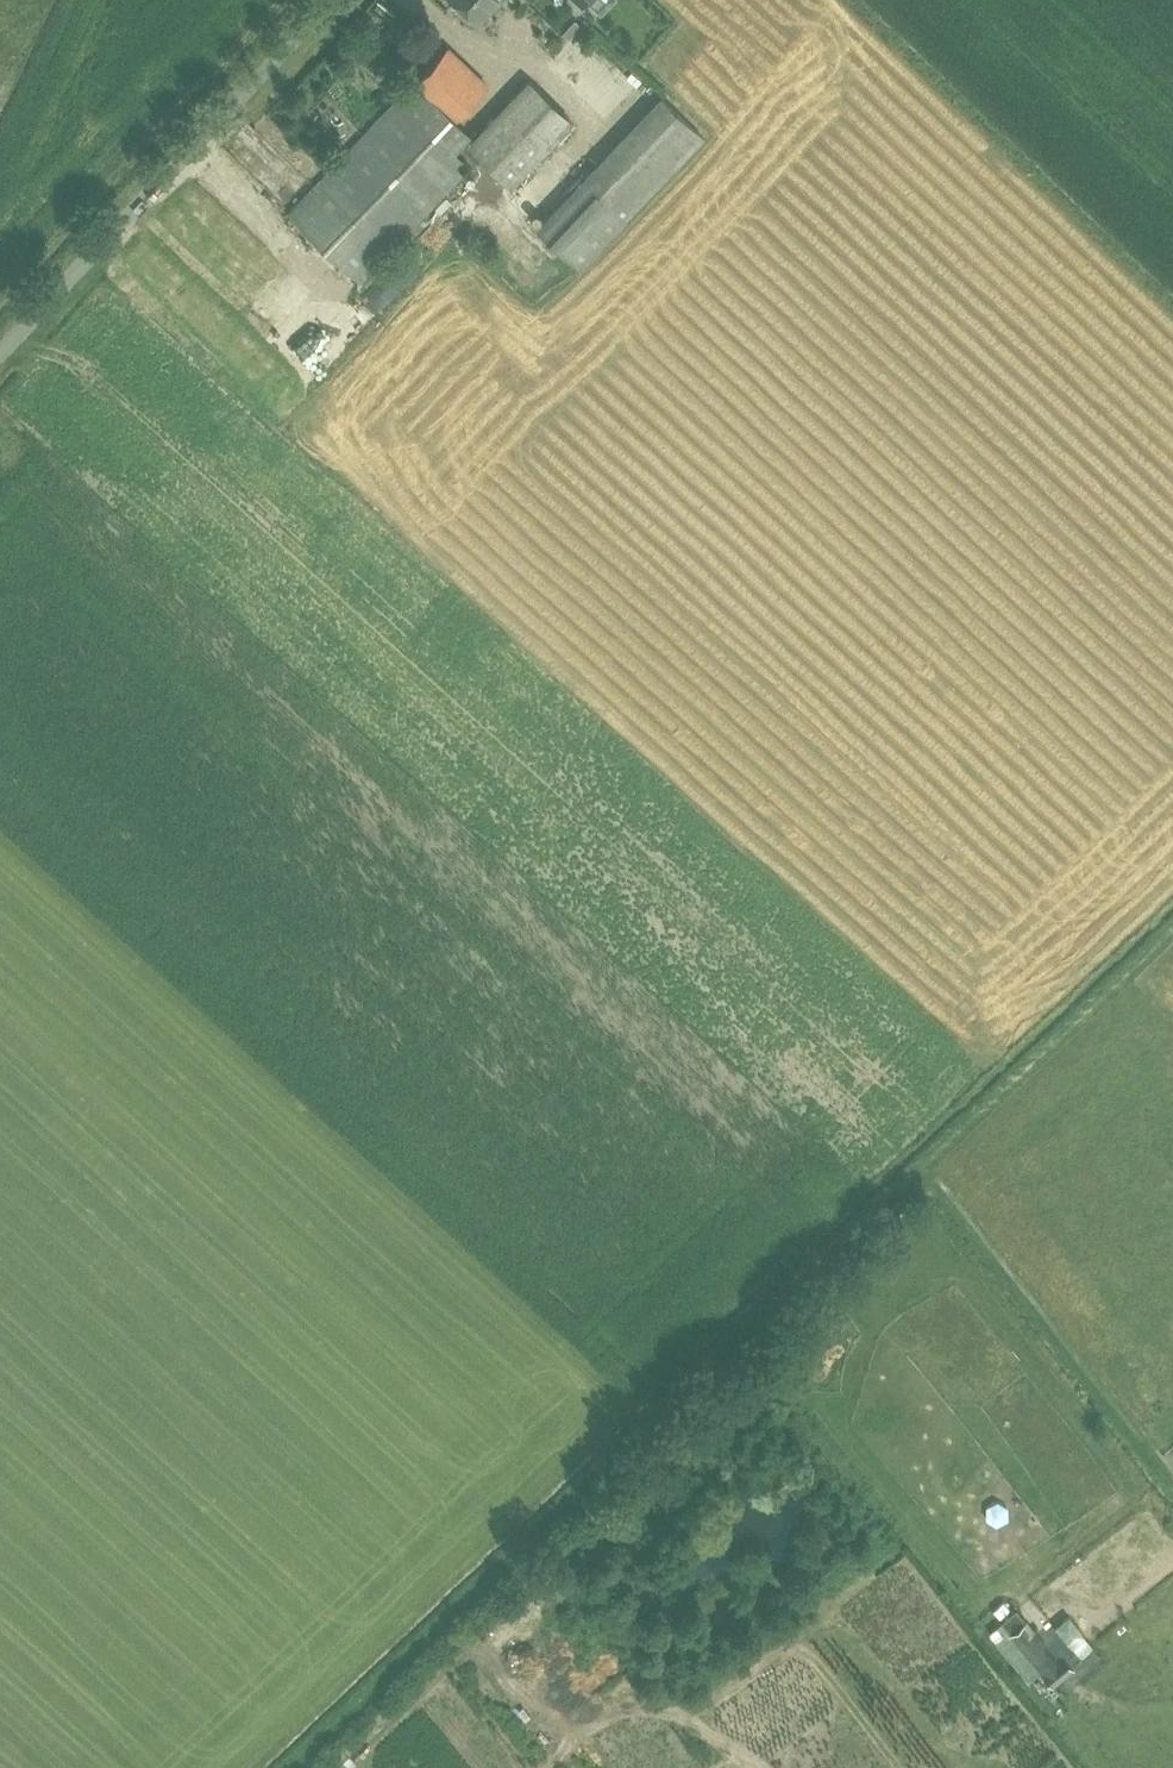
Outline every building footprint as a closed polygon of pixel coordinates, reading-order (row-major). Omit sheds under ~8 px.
[(478,22),(499,0),(455,0),(478,22)] [(399,96),(288,213),(360,283),(472,167),(457,153),(468,141),(483,155),(513,183),(572,120),(530,80),(479,134),(459,116),(490,85),(449,45),(414,84),(415,85),(401,98),(399,96)] [(704,137),(662,98),(539,228),(580,267),(704,137)] [(1056,1654),(1016,1604),(989,1626),(1028,1675),(1040,1665),(1051,1679),(1071,1663),(1060,1651),(1056,1654)]
